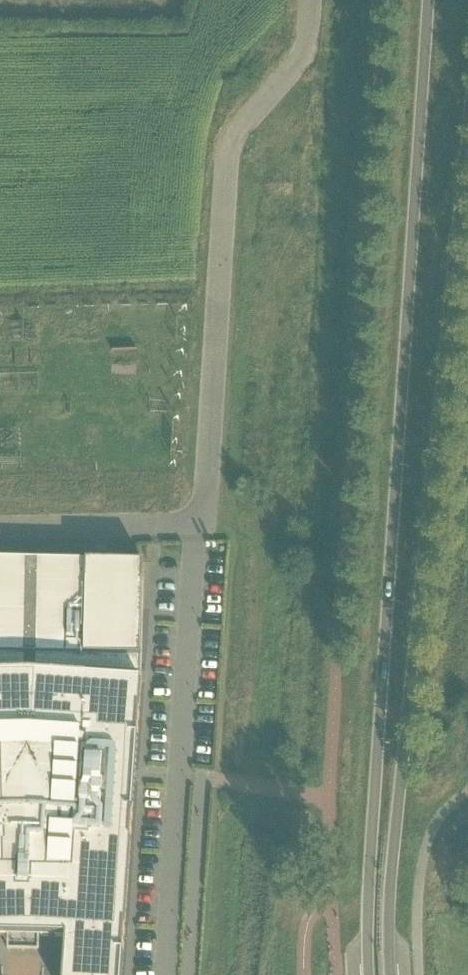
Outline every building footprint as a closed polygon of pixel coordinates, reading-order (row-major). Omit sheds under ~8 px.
[(108,561),(74,560),(0,559),(0,936),(9,936),(9,943),(38,943),(39,937),(65,937),(62,974),(121,974),(143,562),(108,561)]
